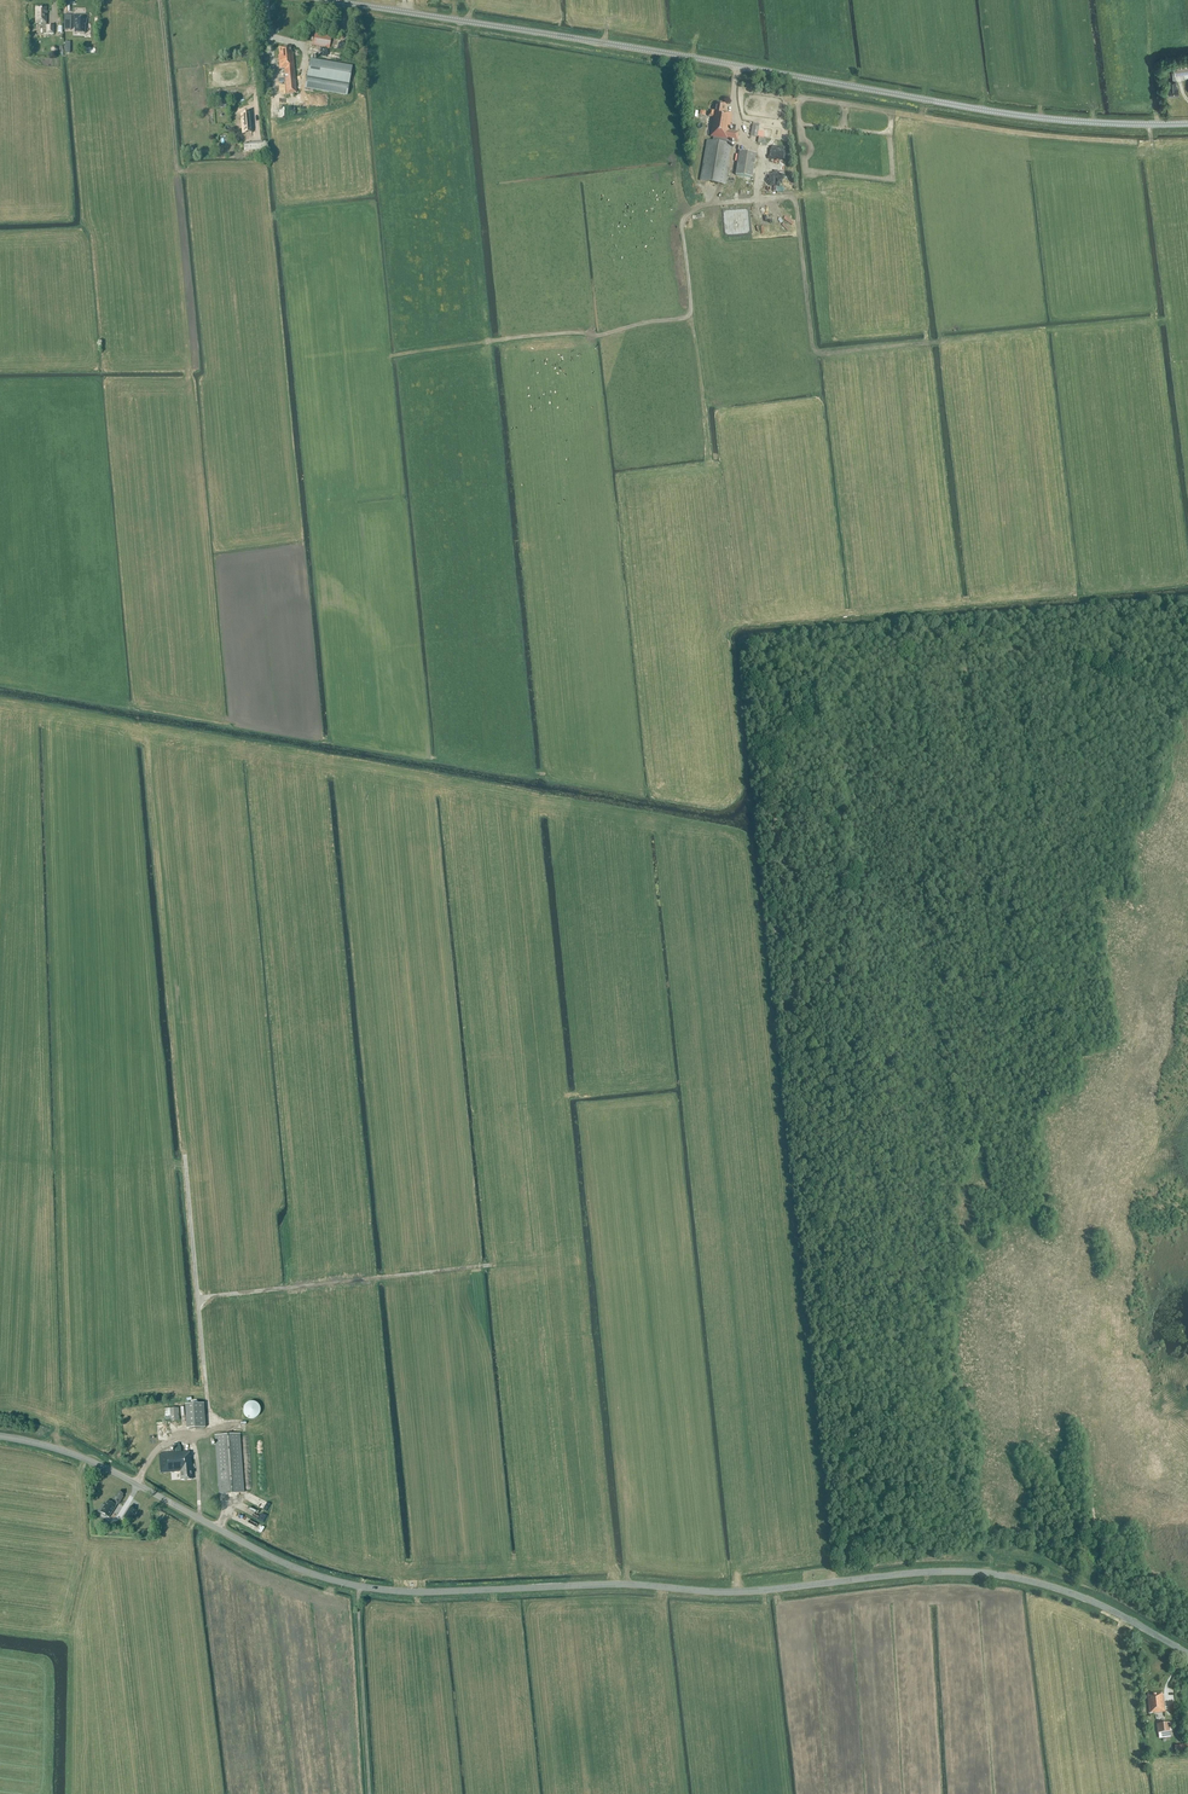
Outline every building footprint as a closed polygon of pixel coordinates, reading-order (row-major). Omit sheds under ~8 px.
[(42,34),(54,34),(54,26),(46,26),(46,23),(46,14),(47,11),(46,7),(36,7),(36,24),(42,24),(42,34)] [(88,19),(88,16),(74,16),(74,28),(75,28),(75,33),(85,34),(85,24),(86,24),(86,19),(88,19)] [(314,36),(312,45),(325,47),(327,39),(314,36)] [(296,94),(292,53),(291,53),(291,47),(278,48),(279,56),(278,56),(279,70),(283,69),(286,95),(296,94)] [(349,86),(352,67),(311,59),(307,78),(349,86)] [(1175,75),(1187,73),(1187,61),(1173,63),(1175,75)] [(1178,88),(1176,88),(1176,81),(1168,82),(1169,88),(1168,88),(1169,95),(1178,94),(1178,88)] [(223,100),(237,99),(236,91),(222,92),(223,100)] [(737,141),(739,133),(730,131),(733,114),(725,113),(726,104),(717,103),(716,109),(715,109),(715,111),(710,110),(709,116),(714,117),(711,137),(714,137),(713,142),(707,141),(700,181),(725,185),(732,145),(730,145),(731,140),(737,141)] [(248,114),(240,114),(241,124),(242,124),(243,132),(250,132),(248,114)] [(759,128),(752,127),(751,136),(757,137),(759,128)] [(263,150),(262,142),(243,143),(244,151),(263,150)] [(756,154),(740,151),(736,175),(752,178),(756,154)] [(245,1415),(247,1417),(249,1419),(252,1419),(255,1419),(257,1417),(259,1415),(260,1412),(261,1409),(260,1406),(258,1404),(255,1402),(252,1402),(249,1402),(246,1404),(244,1406),(243,1409),(243,1412),(245,1415)] [(205,1428),(204,1403),(185,1404),(186,1429),(205,1428)] [(171,1421),(180,1420),(179,1407),(170,1408),(171,1421)] [(219,1494),(244,1492),(240,1434),(215,1435),(219,1494)] [(190,1451),(189,1451),(174,1453),(159,1454),(160,1473),(180,1472),(181,1481),(192,1480),(192,1477),(192,1476),(192,1471),(191,1457),(190,1457),(190,1451)] [(123,1495),(119,1492),(115,1497),(114,1497),(112,1499),(113,1500),(112,1503),(107,1500),(104,1505),(105,1506),(101,1513),(109,1518),(116,1506),(116,1505),(118,1503),(119,1504),(124,1497),(122,1496),(123,1495)] [(136,1510),(130,1507),(126,1513),(123,1518),(129,1522),(132,1517),(136,1510)] [(1154,1713),(1165,1712),(1162,1694),(1148,1695),(1150,1713),(1154,1712),(1154,1713)] [(1158,1733),(1159,1733),(1159,1735),(1161,1735),(1161,1738),(1170,1737),(1170,1731),(1172,1731),(1170,1722),(1157,1724),(1158,1733)] [(1175,1745),(1176,1752),(1187,1751),(1187,1744),(1175,1745)]
